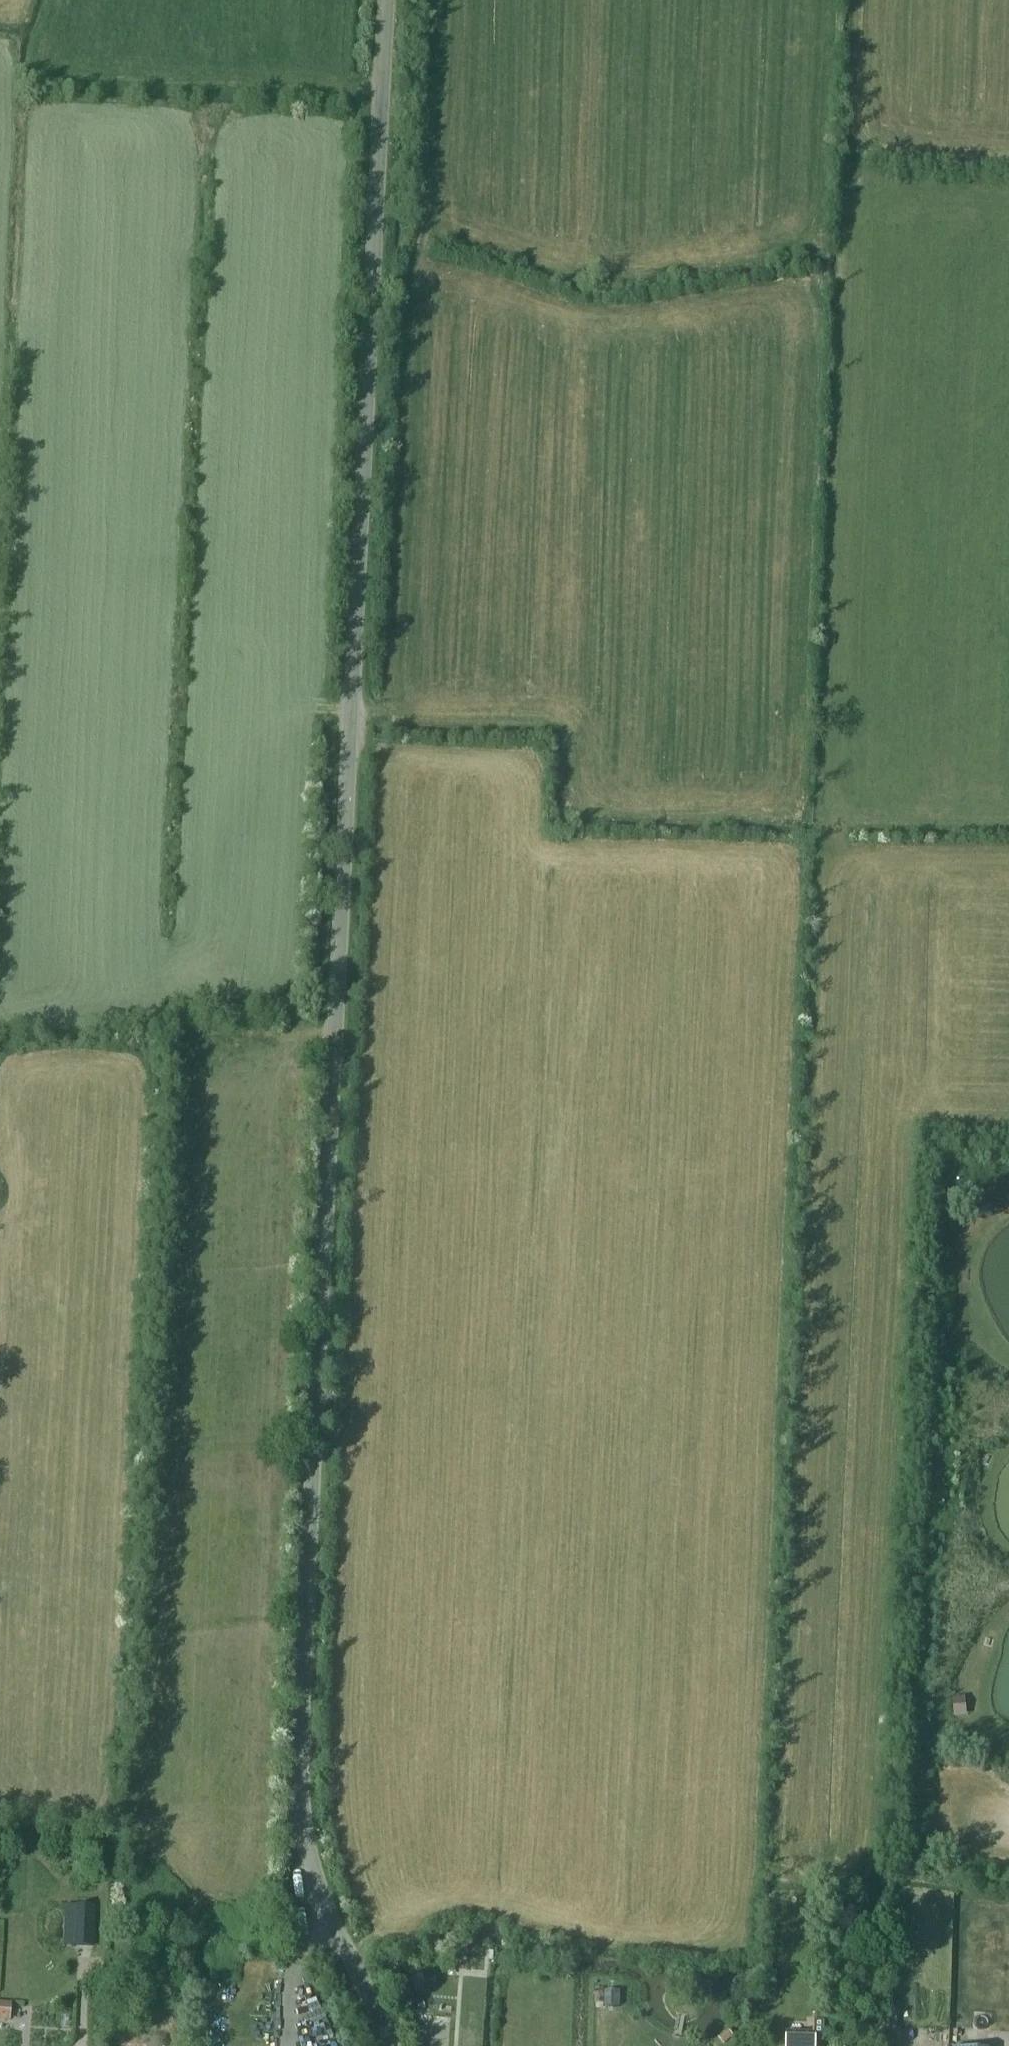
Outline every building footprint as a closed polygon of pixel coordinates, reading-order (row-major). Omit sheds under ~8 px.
[(767,1894),(766,1906),(778,1906),(779,1894),(767,1894)] [(75,1905),(74,1952),(93,1952),(94,1906),(75,1905)] [(477,1970),(478,1950),(454,1948),(453,1968),(477,1970)] [(620,1991),(610,1991),(609,2006),(619,2006),(620,1991)] [(9,2021),(11,2003),(0,2002),(0,2020),(9,2021)] [(815,2036),(815,2041),(825,2042),(825,2021),(815,2021),(815,2032),(815,2036)] [(815,2041),(815,2036),(801,2036),(801,2045),(815,2045),(815,2041)]
